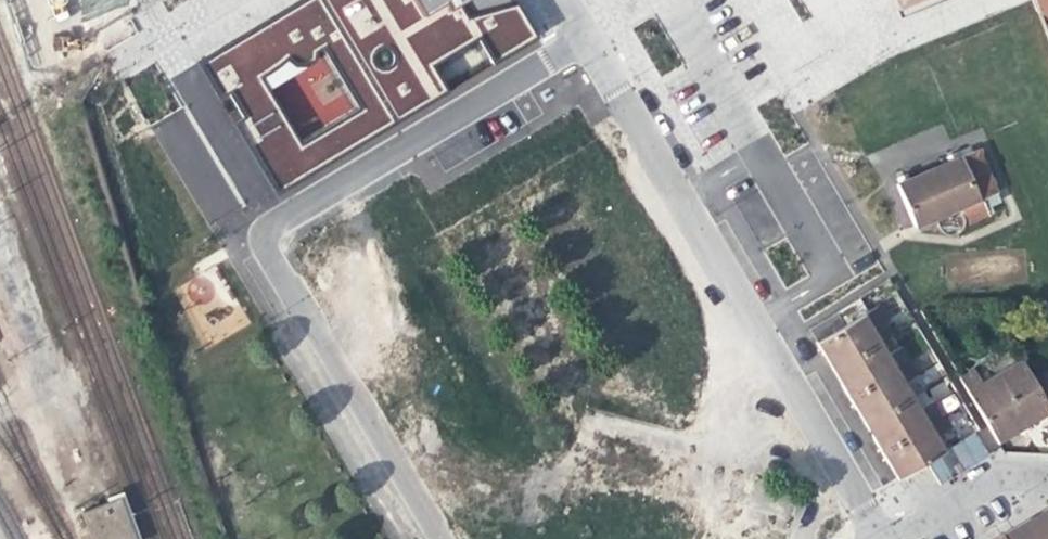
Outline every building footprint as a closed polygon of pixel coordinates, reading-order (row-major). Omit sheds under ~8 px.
[(197,63),(219,98),(228,93),(243,117),(233,122),(274,193),(447,91),(433,67),(478,40),(492,64),(537,37),(517,1),(512,4),(509,0),(301,0),(197,63)] [(1047,38),(1047,0),(1033,0),(1047,38)] [(933,219),(937,228),(938,229),(941,233),(945,235),(951,235),(957,233),(960,230),(962,224),(962,220),(957,209),(978,200),(959,159),(897,185),(904,202),(914,227),(933,219)] [(885,324),(876,310),(845,328),(817,345),(825,358),(832,371),(878,345),(871,333),(885,324)] [(845,328),(837,314),(809,331),(817,345),(845,328)] [(878,345),(832,371),(840,385),(847,397),(908,363),(900,350),(886,358),(878,345)] [(1033,382),(1021,361),(982,384),(974,370),(959,378),(997,444),(1047,414),(1047,407),(1033,382)] [(916,377),(908,363),(847,397),(855,411),(863,424),(910,398),(902,385),(916,377)] [(1047,373),(1033,382),(1047,407),(1047,373)] [(918,413),(910,398),(863,424),(872,439),(879,453),(940,419),(932,405),(918,413)] [(949,433),(940,419),(879,453),(890,470),(896,481),(924,465),(936,458),(943,455),(935,441),(949,433)] [(988,459),(975,436),(962,443),(975,466),(988,459)] [(962,443),(949,451),(963,473),(975,466),(962,443)] [(963,473),(949,451),(943,455),(936,458),(949,481),(963,473)] [(949,481),(936,458),(924,465),(937,488),(949,481)] [(91,538),(134,538),(120,498),(81,512),(91,538)] [(1028,520),(1002,536),(1004,538),(1047,538),(1047,508),(1028,520)]
